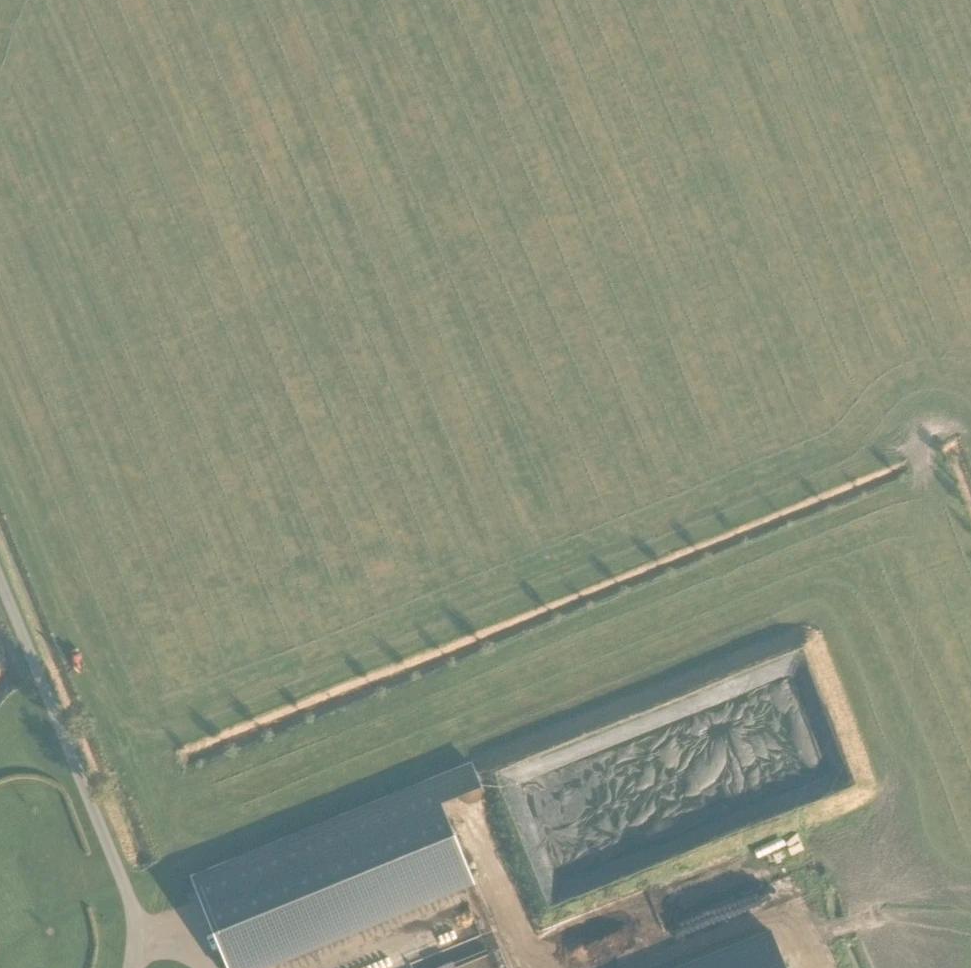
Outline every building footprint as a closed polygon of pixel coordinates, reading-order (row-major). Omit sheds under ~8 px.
[(475,884),(433,782),(194,880),(230,967),(269,967),(475,884)] [(774,933),(688,967),(788,967),(774,933)]
